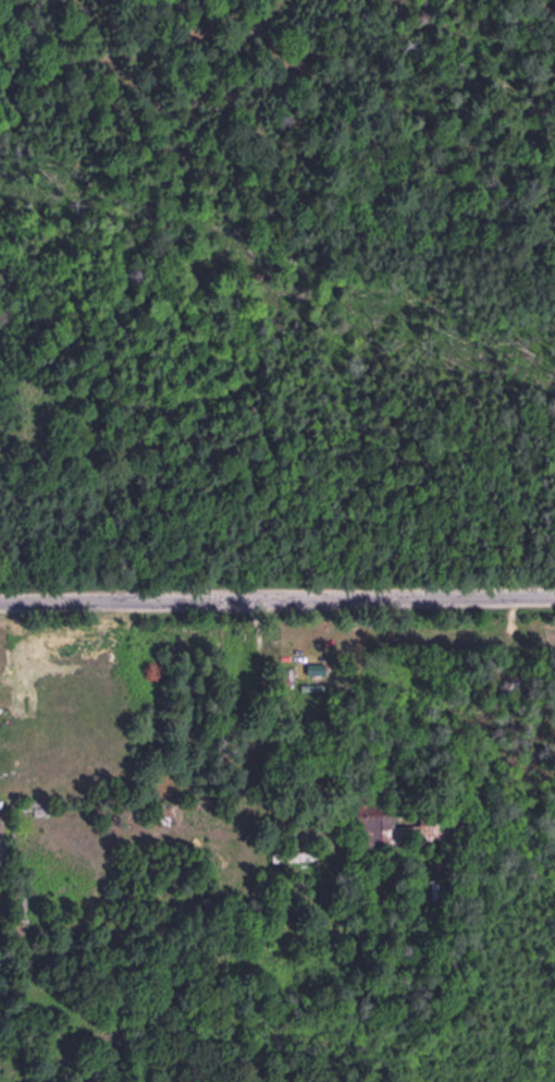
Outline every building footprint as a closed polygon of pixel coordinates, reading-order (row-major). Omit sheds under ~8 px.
[(306,679),(319,678),(318,663),(306,663),(306,679)] [(314,860),(314,849),(268,849),(268,860),(314,860)]
